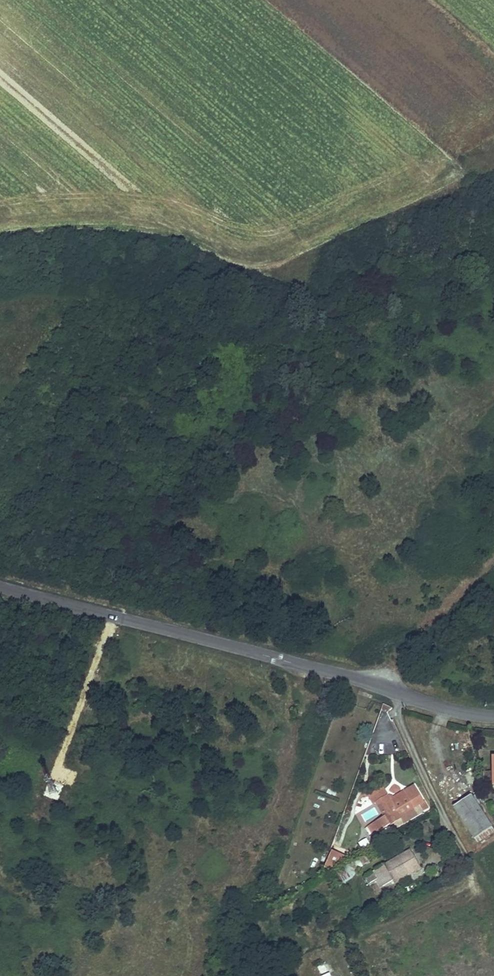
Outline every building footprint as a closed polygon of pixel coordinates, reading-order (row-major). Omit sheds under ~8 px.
[(484,785),(492,785),(492,771),(484,771),(484,785)] [(388,795),(377,802),(385,815),(373,822),(378,831),(397,820),(402,817),(404,821),(428,807),(415,785),(405,791),(396,797),(395,796),(394,795),(392,794),(391,794),(390,794),(388,795)] [(388,795),(383,788),(370,796),(374,803),(377,802),(388,795)] [(478,842),(493,831),(493,828),(472,793),(454,805),(478,842)] [(367,839),(359,842),(362,849),(370,845),(367,839)] [(348,858),(332,850),(324,868),(329,870),(348,858)] [(393,879),(395,882),(421,867),(412,850),(365,875),(370,885),(376,881),(379,887),(393,879)] [(381,890),(395,882),(393,879),(379,887),(381,890)] [(393,893),(386,897),(388,901),(390,900),(392,903),(397,900),(393,893)]
